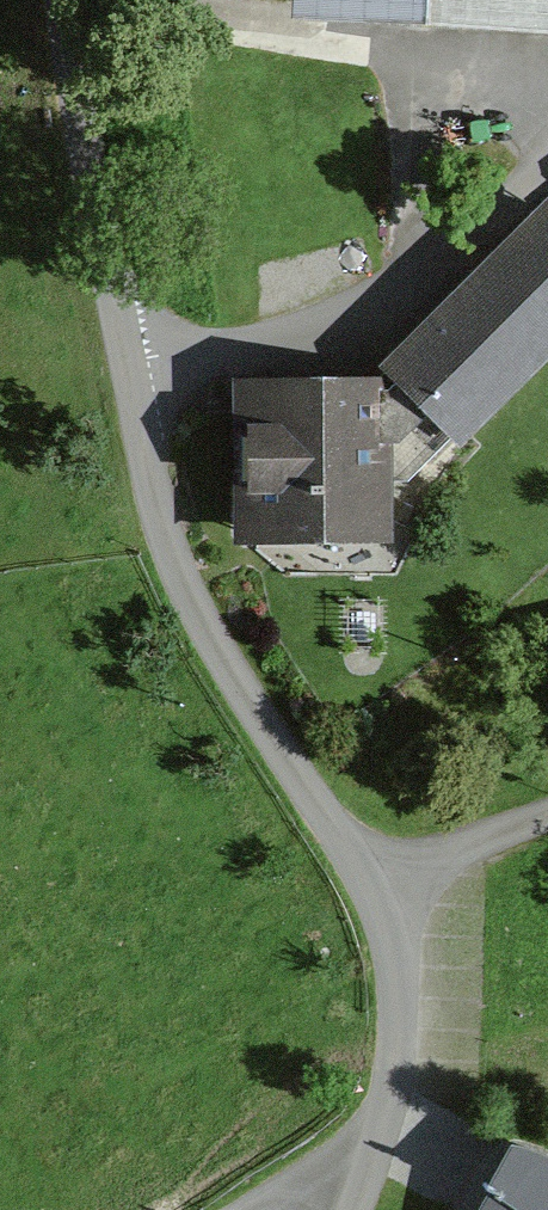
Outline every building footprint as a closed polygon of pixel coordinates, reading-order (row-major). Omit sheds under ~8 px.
[(273,7),(547,22),(547,0),(273,0),(273,7)] [(383,365),(449,442),(547,345),(547,209),(383,365)] [(374,389),(244,389),(244,540),(374,540),(374,389)] [(509,1141),(462,1209),(547,1209),(547,1150),(509,1141)]
